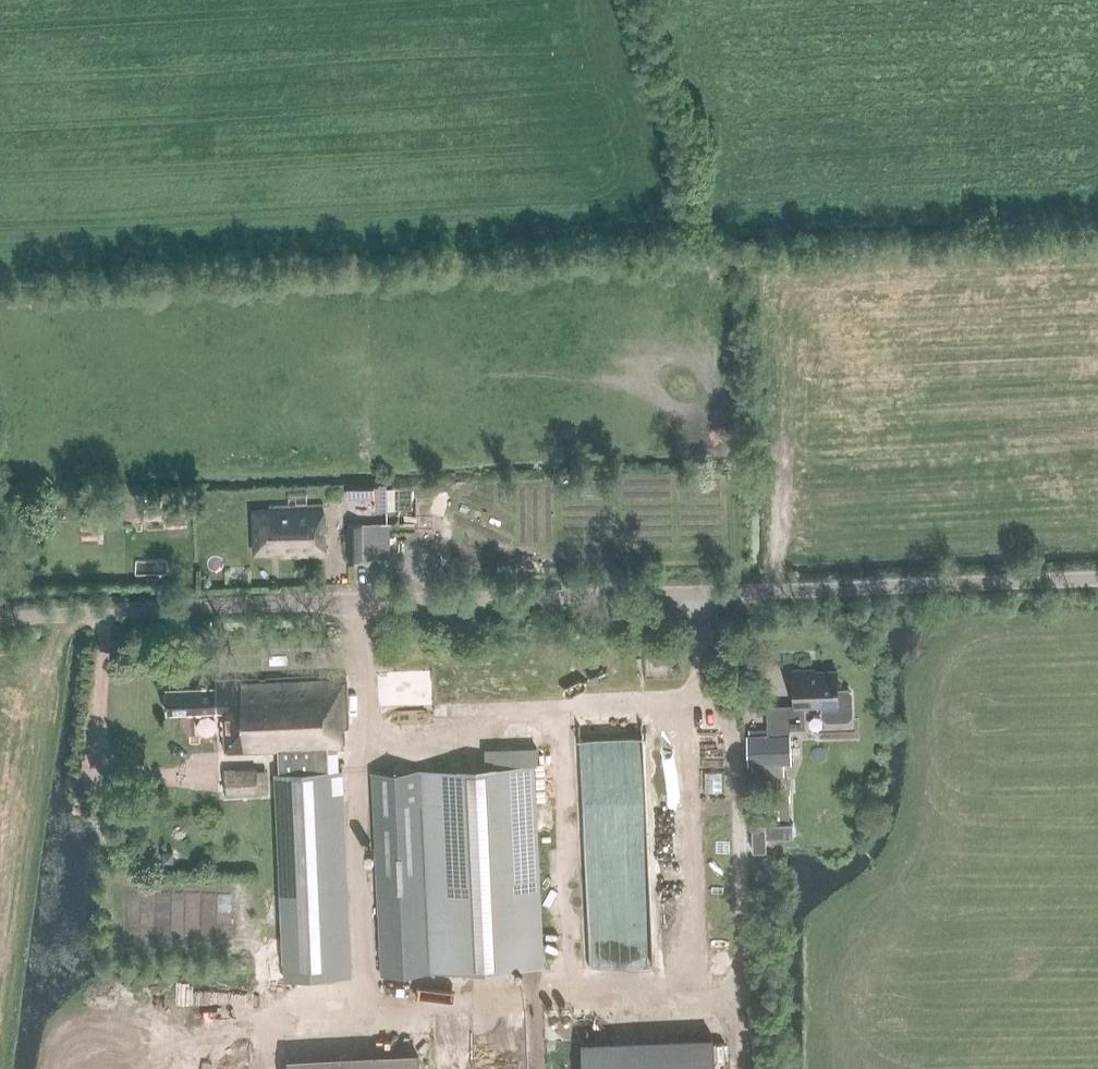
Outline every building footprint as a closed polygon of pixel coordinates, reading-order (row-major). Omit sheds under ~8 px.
[(605,496),(604,479),(593,480),(594,497),(605,496)] [(346,482),(347,499),(374,498),(374,481),(346,482)] [(325,553),(323,501),(270,502),(270,507),(253,507),(254,550),(279,549),(279,554),(325,553)] [(432,517),(415,517),(415,529),(432,529),(432,517)] [(384,520),(348,521),(349,556),(390,555),(390,532),(383,533),(384,520)] [(823,703),(823,715),(827,718),(848,718),(851,714),(851,691),(847,688),(838,688),(837,669),(808,670),(808,667),(793,668),(794,703),(788,703),(789,727),(805,727),(804,704),(823,703)] [(349,724),(347,671),(217,677),(217,683),(166,685),(168,710),(225,708),(227,751),(280,749),(281,770),(276,770),(285,976),(351,973),(342,768),(338,768),(337,748),(346,747),(345,724),(349,724)] [(790,732),(749,733),(750,762),(790,761),(790,732)] [(533,762),(372,769),(381,973),(543,965),(533,762)] [(256,767),(226,768),(227,794),(257,793),(256,767)] [(586,1068),(718,1068),(716,1029),(585,1034),(586,1068)] [(290,1068),(422,1068),(421,1044),(290,1049),(290,1068)]
